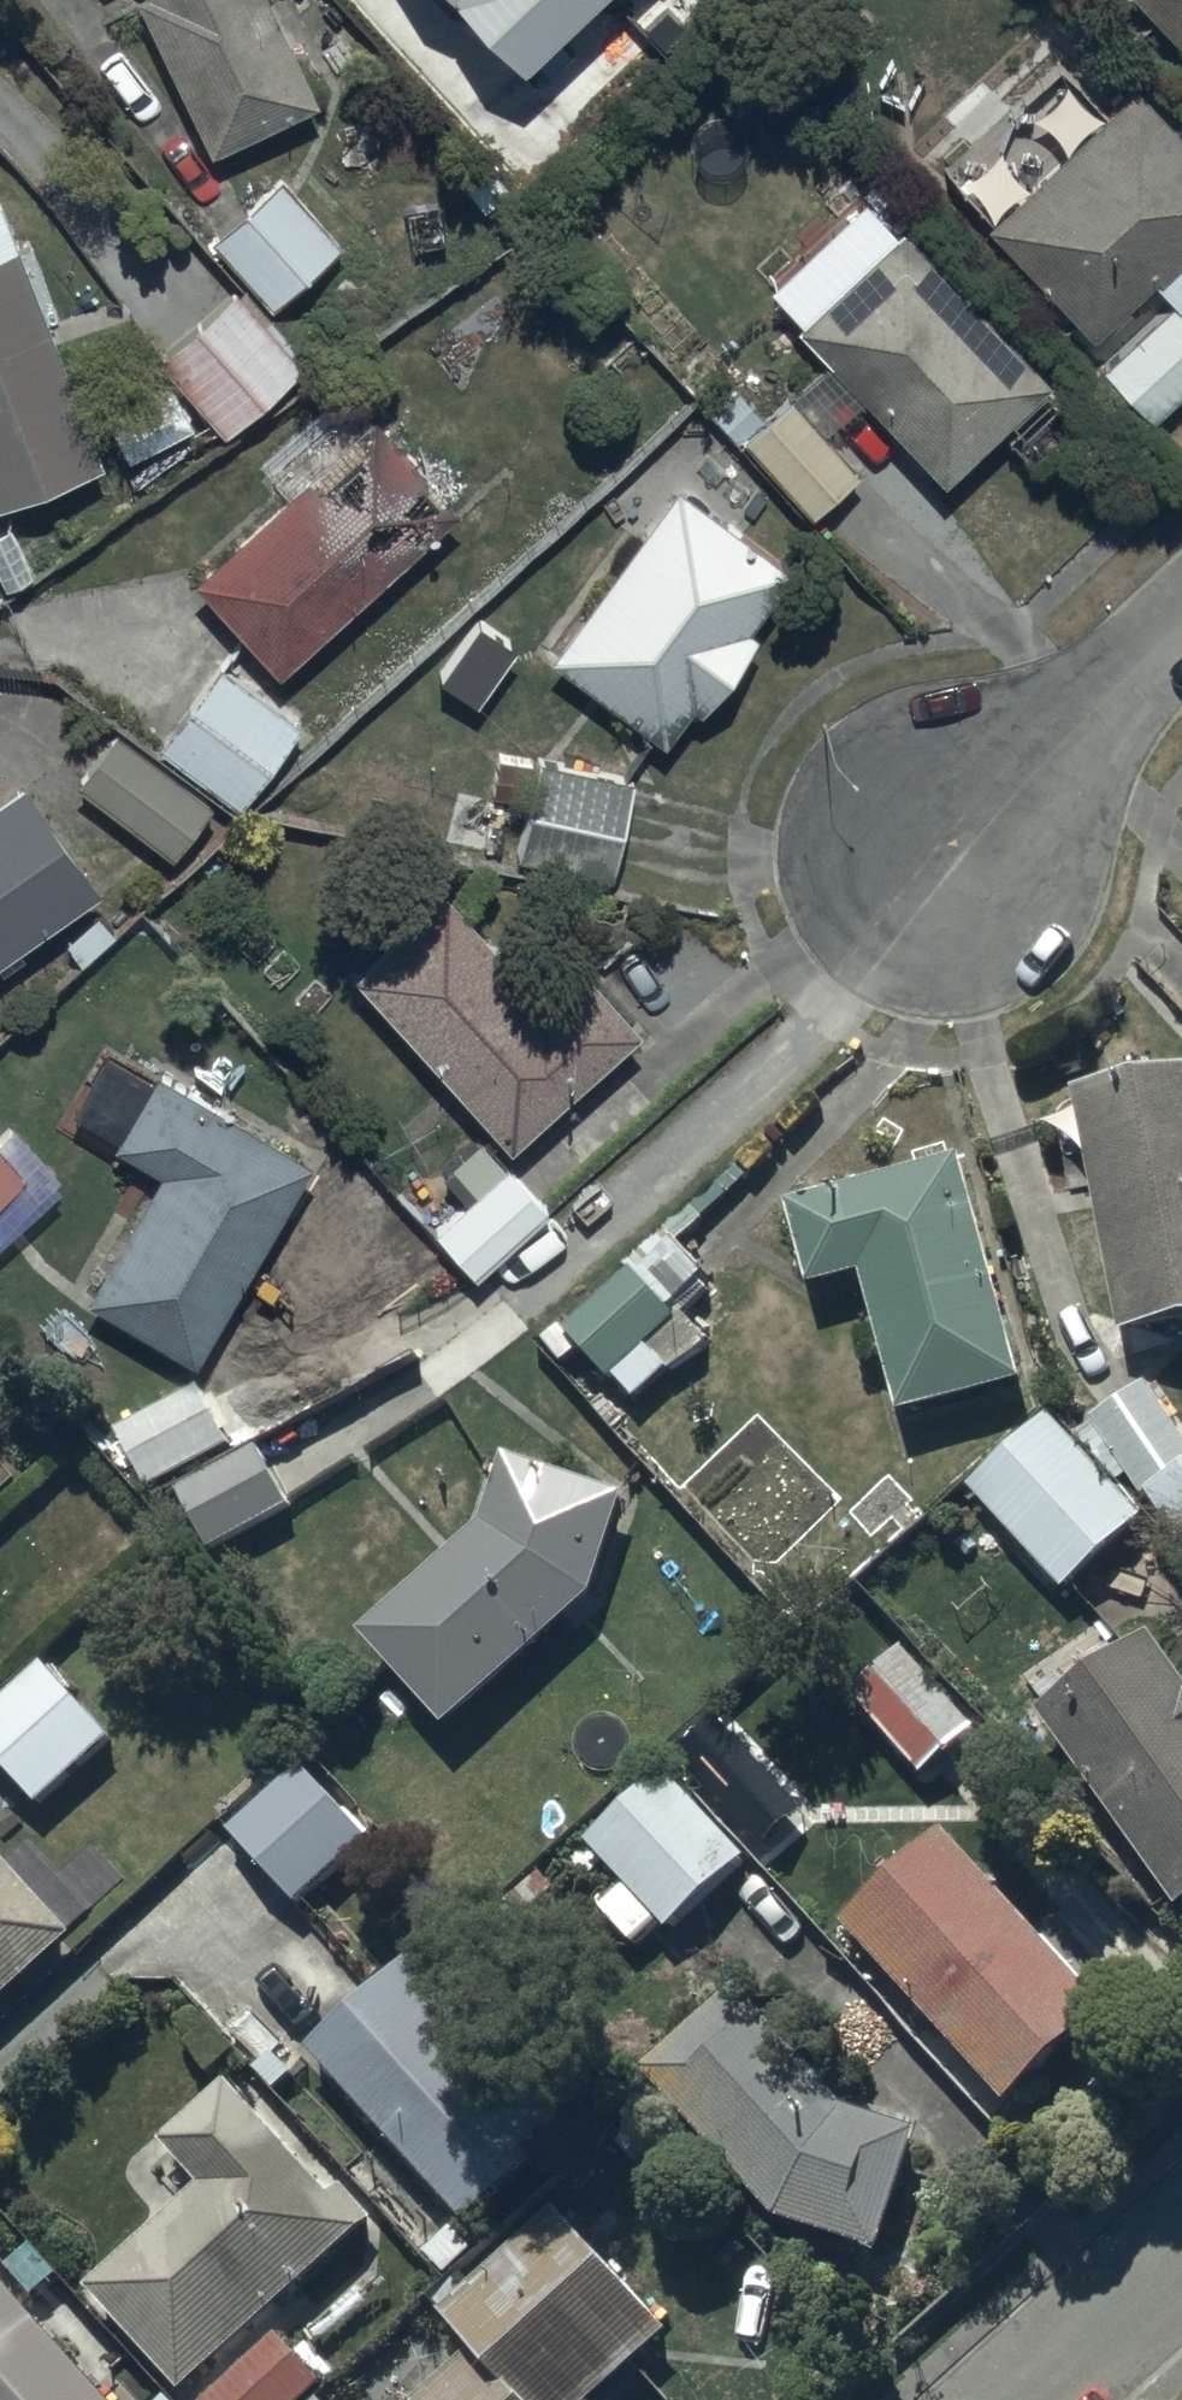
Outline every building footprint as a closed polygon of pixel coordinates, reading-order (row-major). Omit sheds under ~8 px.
[(268,0),(142,0),(137,3),(210,161),(319,110),(268,0)] [(1181,56),(1181,0),(1130,0),(1181,56)] [(1181,319),(1181,140),(1138,92),(986,230),(1090,345),(1153,287),(1171,306),(1181,319)] [(341,247),(279,179),(207,245),(270,313),(341,247)] [(102,471),(0,209),(0,511),(102,471)] [(902,232),(795,332),(941,489),(1009,425),(1026,443),(1064,408),(902,232)] [(302,369),(236,292),(156,361),(222,438),(302,369)] [(1171,306),(1101,370),(1152,426),(1181,398),(1181,319),(1171,306)] [(792,403),(769,424),(739,392),(711,417),(774,483),(811,525),(861,479),(792,403)] [(192,585),(276,679),(457,518),(373,424),(192,585)] [(678,490),(548,666),(664,751),(690,715),(698,720),(755,642),(748,636),(793,575),(678,490)] [(222,668),(157,749),(236,811),(301,730),(222,668)] [(118,736),(76,792),(171,864),(213,808),(118,736)] [(529,807),(516,862),(610,883),(632,784),(499,754),(489,798),(529,807)] [(97,899),(21,791),(0,806),(0,968),(97,899)] [(446,897),(352,982),(509,1157),(640,1040),(590,984),(553,1017),(446,897)] [(86,1304),(194,1368),(311,1170),(157,1079),(113,1153),(158,1180),(86,1304)] [(1078,1105),(1125,1348),(1181,1337),(1181,1084),(1078,1105)] [(434,1236),(476,1283),(546,1219),(479,1147),(451,1172),(475,1198),(434,1236)] [(21,1181),(0,1159),(0,1200),(21,1181)] [(1026,1395),(967,1170),(791,1216),(813,1301),(866,1287),(903,1427),(1026,1395)] [(635,1279),(571,1337),(564,1329),(545,1347),(566,1370),(580,1357),(611,1391),(617,1386),(639,1410),(672,1380),(649,1354),(679,1327),(635,1279)] [(200,1392),(119,1441),(155,1501),(236,1452),(200,1392)] [(1150,1394),(1094,1433),(1145,1506),(1151,1502),(1181,1548),(1181,1441),(1150,1394)] [(1148,1528),(1052,1423),(971,1497),(1067,1602),(1148,1528)] [(510,1465),(485,1536),(363,1648),(449,1742),(599,1605),(633,1508),(510,1465)] [(222,1556),(292,1516),(264,1468),(194,1508),(222,1556)] [(1155,1651),(1045,1728),(1181,1923),(1181,1688),(1155,1651)] [(899,1667),(853,1706),(919,1783),(964,1744),(899,1667)] [(41,1816),(114,1752),(45,1673),(0,1713),(0,1770),(41,1816)] [(230,1837),(301,1917),(373,1852),(302,1773),(230,1837)] [(677,1793),(600,1860),(670,1941),(747,1873),(677,1793)] [(945,1843),(843,1935),(1010,2119),(1111,2026),(1091,2003),(1110,1986),(1065,1936),(1045,1954),(945,1843)] [(78,1951),(0,1864),(0,2021),(78,1951)] [(416,1970),(311,2065),(468,2239),(573,2144),(416,1970)] [(919,2148),(847,2121),(753,2006),(675,2070),(796,2219),(901,2251),(919,2148)] [(202,2200),(90,2302),(179,2399),(196,2399),(381,2232),(347,2194),(333,2206),(232,2095),(163,2157),(202,2200)] [(671,2345),(559,2223),(441,2332),(476,2370),(444,2399),(611,2399),(671,2345)] [(0,2284),(0,2399),(102,2399),(0,2284)] [(219,2399),(323,2399),(328,2395),(280,2343),(219,2399)]
